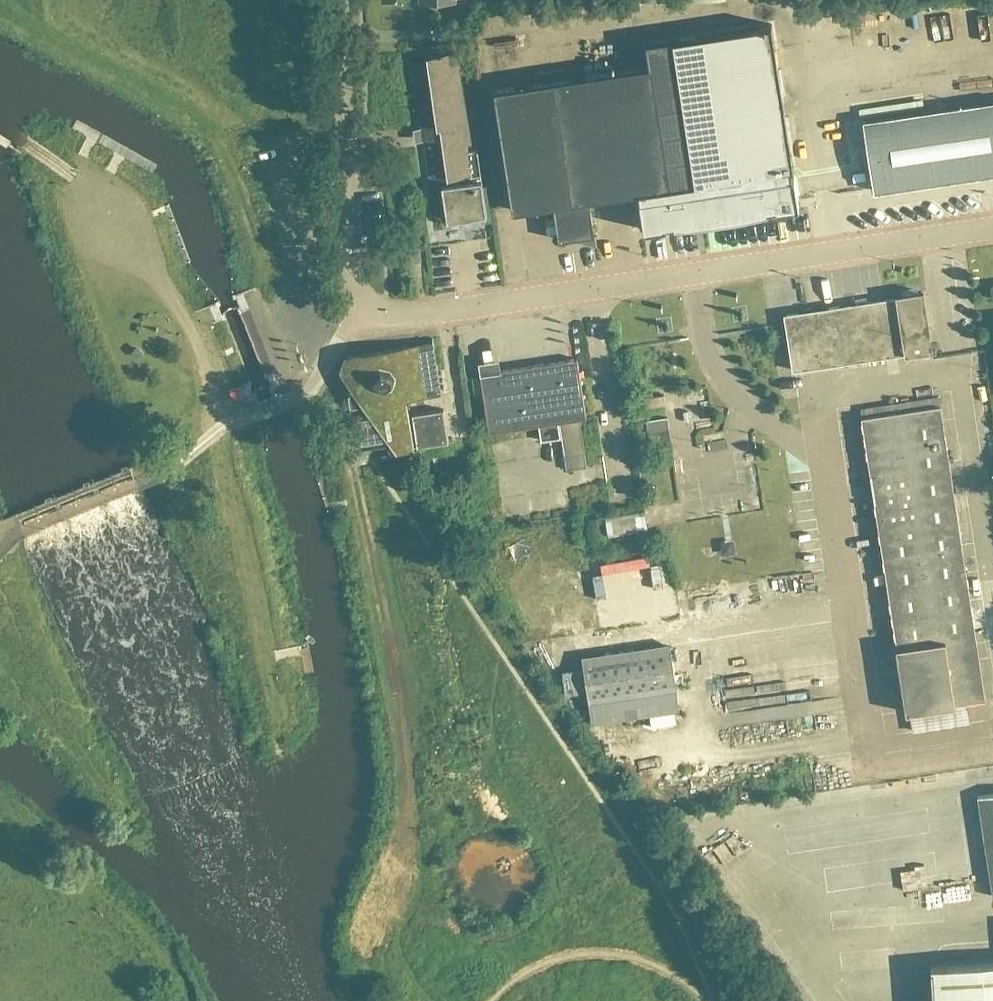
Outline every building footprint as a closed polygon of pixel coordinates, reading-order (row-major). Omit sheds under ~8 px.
[(552,82),(493,91),(511,211),(552,205),(557,241),(564,240),(593,235),(587,199),(638,192),(643,231),(666,228),(665,226),(673,225),(673,227),(691,226),(690,223),(706,221),(707,225),(738,220),(768,213),(768,211),(775,210),(776,211),(798,208),(793,178),(791,178),(790,171),(792,170),(770,26),(672,41),(671,40),(645,44),(648,67),(552,82)] [(428,182),(440,180),(453,178),(479,174),(476,152),(465,153),(464,145),(468,144),(455,54),(427,58),(428,62),(411,65),(428,182)] [(992,174),(992,102),(864,122),(874,192),(992,174)] [(453,178),(453,179),(454,184),(440,186),(446,222),(486,217),(481,180),(480,181),(479,174),(453,178)] [(409,249),(411,264),(421,262),(419,248),(409,249)] [(783,318),(784,318),(792,372),(904,354),(904,355),(931,351),(922,292),(895,296),(895,298),(783,316),(783,318)] [(432,339),(431,339),(432,345),(347,358),(347,359),(343,372),(359,394),(347,396),(349,409),(355,408),(361,443),(390,438),(399,449),(411,448),(411,449),(412,449),(405,400),(440,395),(440,396),(441,396),(432,339)] [(559,423),(579,420),(585,419),(576,360),(479,374),(488,433),(538,426),(540,442),(560,439),(557,423),(559,423)] [(664,406),(662,396),(642,399),(643,410),(664,406)] [(861,418),(860,418),(906,713),(909,713),(967,704),(985,701),(939,406),(861,418)] [(416,448),(447,443),(442,410),(411,415),(416,448)] [(669,440),(669,439),(666,418),(645,421),(649,443),(669,440)] [(579,420),(559,423),(566,470),(586,467),(579,420)] [(608,537),(647,531),(644,511),(605,517),(608,537)] [(668,647),(582,660),(589,705),(624,700),(627,718),(677,710),(675,693),(668,647)] [(583,670),(570,672),(573,696),(587,694),(583,670)] [(992,897),(992,794),(976,797),(992,897)] [(930,967),(933,1000),(992,1000),(992,962),(930,967)]
